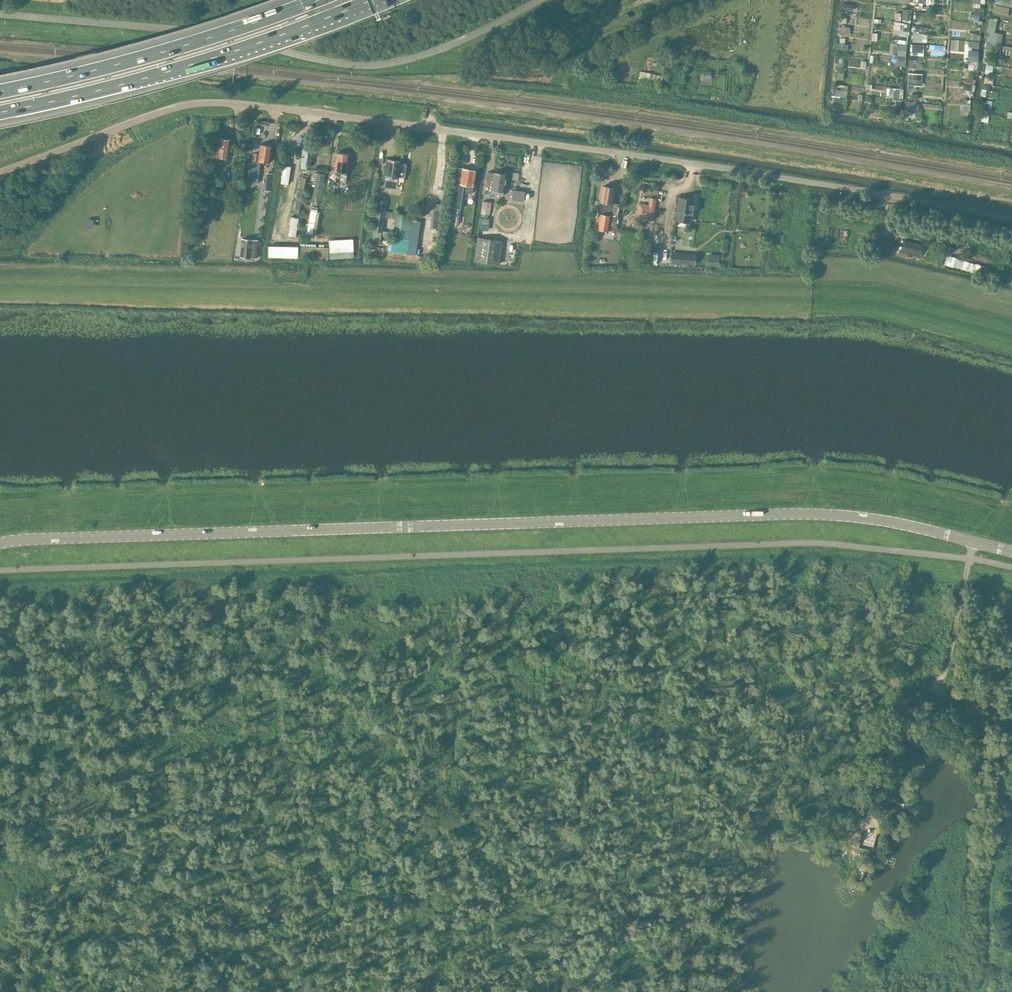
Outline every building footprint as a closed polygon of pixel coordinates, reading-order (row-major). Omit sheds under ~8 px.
[(621,21),(629,17),(627,13),(619,16),(621,21)] [(996,21),(994,31),(1005,33),(1006,22),(996,21)] [(986,31),(986,43),(1001,44),(1002,32),(986,31)] [(905,65),(905,51),(896,50),(896,65),(905,65)] [(202,172),(201,179),(215,181),(218,162),(218,156),(229,158),(231,139),(219,138),(217,149),(212,148),(211,161),(209,161),(208,173),(202,172)] [(250,163),(248,176),(259,177),(261,161),(270,162),(272,146),(260,144),(259,153),(255,153),(254,159),(253,159),(253,163),(250,163)] [(340,171),(340,173),(347,174),(347,173),(349,154),(337,153),(335,171),(340,171)] [(406,164),(400,164),(401,161),(388,159),(385,179),(398,181),(398,176),(404,177),(406,164)] [(452,194),(450,207),(460,209),(463,187),(460,187),(461,183),(463,168),(457,167),(454,182),(452,194)] [(461,183),(460,187),(463,187),(464,187),(466,187),(466,192),(473,193),(474,185),(476,169),(463,168),(461,183)] [(494,172),(491,193),(504,195),(507,174),(494,172)] [(316,174),(314,193),(321,194),(324,175),(316,174)] [(603,186),(600,206),(599,214),(600,214),(610,216),(614,188),(603,186)] [(680,197),(676,219),(690,222),(691,213),(692,214),(694,204),(693,204),(694,199),(680,197)] [(378,200),(374,230),(382,231),(386,201),(378,200)] [(481,214),(483,214),(489,215),(491,202),(483,201),(481,214)] [(397,204),(394,227),(391,246),(418,250),(425,208),(397,204)] [(600,214),(598,228),(609,230),(615,231),(617,217),(611,216),(610,216),(600,214)] [(503,241),(477,237),(474,260),(499,264),(503,241)] [(258,240),(242,238),(240,256),(257,258),(258,240)] [(903,240),(901,250),(920,255),(923,245),(903,240)] [(269,246),(267,258),(277,259),(277,256),(298,257),(328,259),(329,247),(298,246),(283,246),(283,248),(278,248),(278,247),(269,246)] [(671,252),(671,263),(689,264),(690,254),(671,252)] [(956,258),(954,266),(972,271),(974,264),(956,258)] [(874,842),(861,839),(859,847),(872,850),(874,842)]
